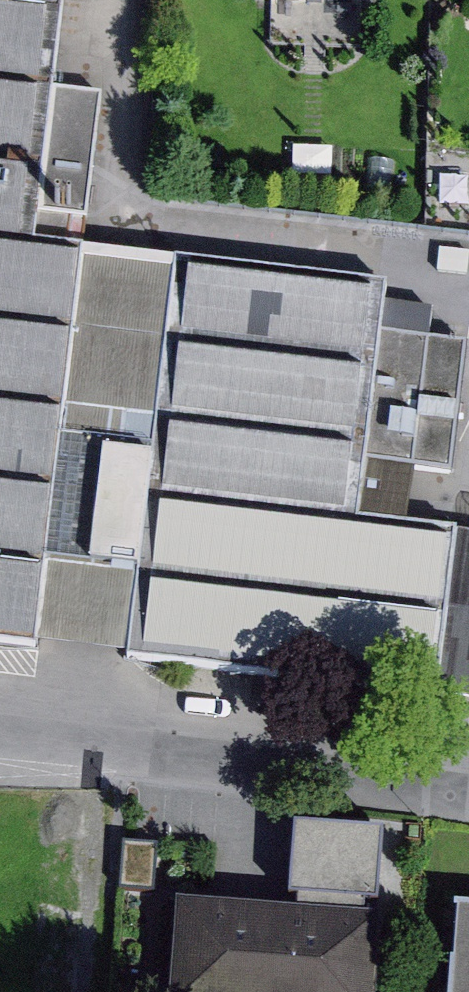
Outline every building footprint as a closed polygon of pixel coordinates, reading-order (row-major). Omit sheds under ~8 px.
[(93,254),(42,247),(62,91),(74,0),(0,0),(0,648),(41,653),(93,254)] [(265,11),(384,14),(384,0),(266,0),(265,11)] [(114,98),(62,91),(42,247),(93,254),(114,98)] [(187,265),(93,254),(41,653),(135,665),(187,265)] [(397,301),(399,292),(187,265),(135,665),(446,705),(468,536),(369,523),(376,470),(397,301)] [(397,301),(376,470),(457,480),(468,385),(468,345),(443,341),(447,307),(397,301)] [(376,470),(369,523),(468,536),(446,705),(468,708),(468,482),(457,480),(376,470)] [(185,910),(179,991),(398,991),(403,925),(385,924),(391,835),(305,829),(298,919),(185,910)] [(467,914),(461,991),(468,991),(468,914),(467,914)]
